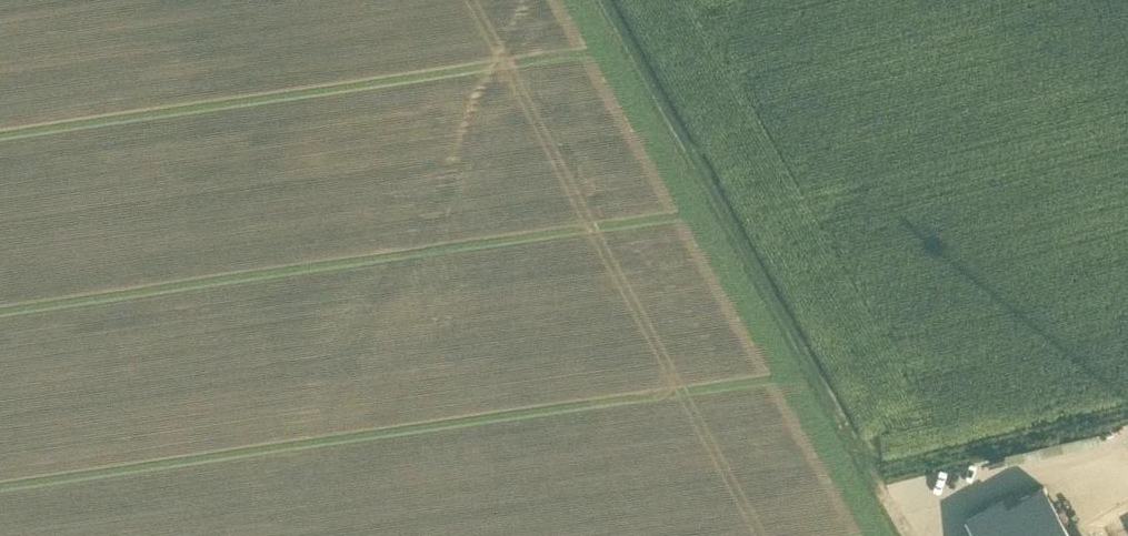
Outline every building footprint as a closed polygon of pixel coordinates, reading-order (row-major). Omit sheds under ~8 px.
[(1044,485),(1008,506),(1004,498),(966,520),(975,535),(1075,535),(1044,485)]
